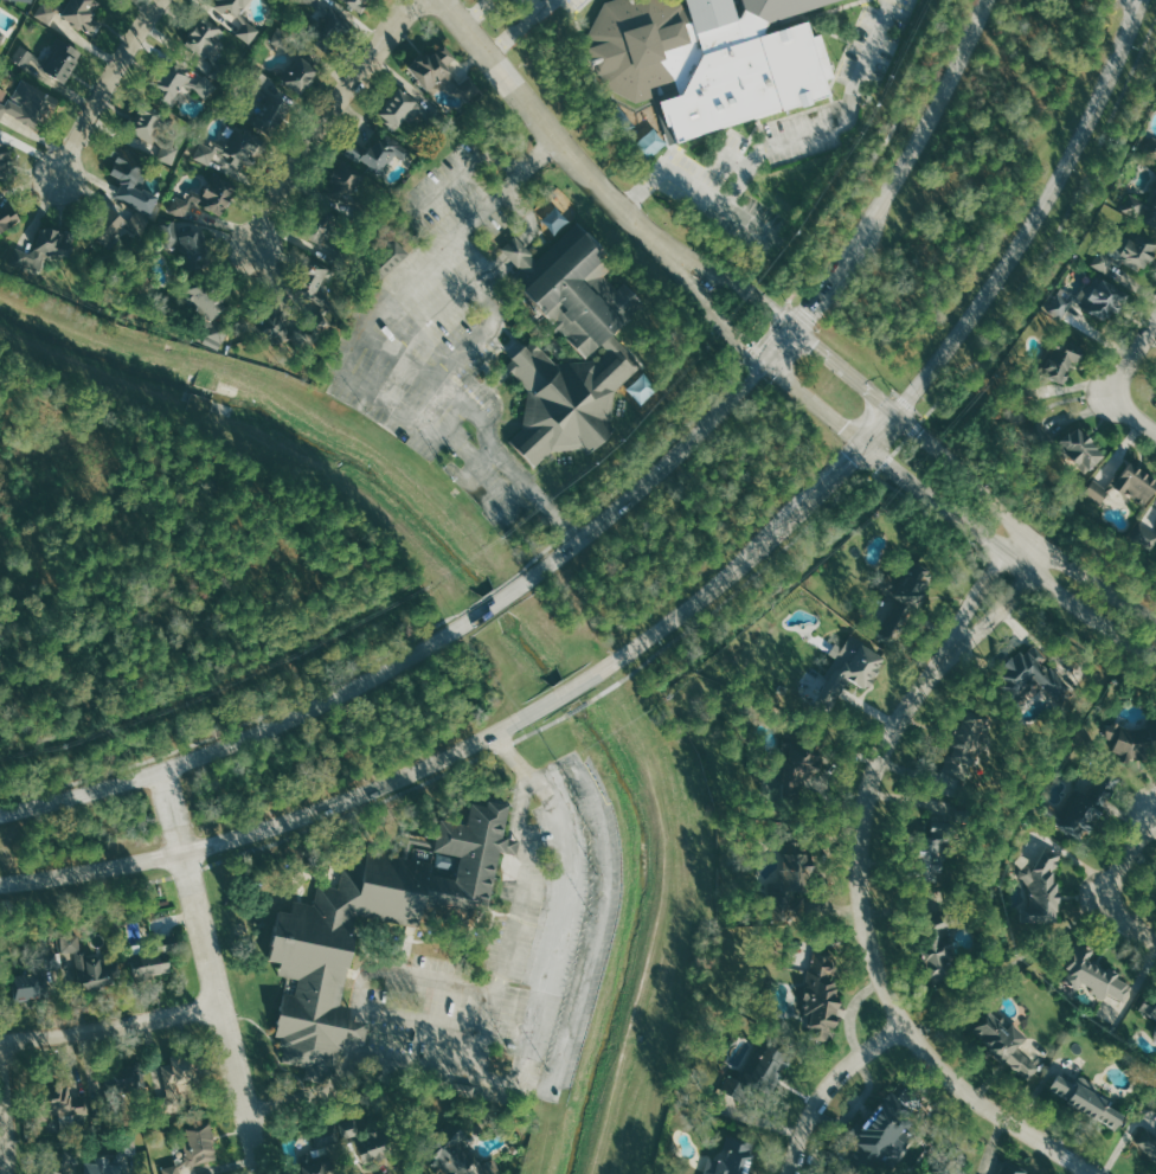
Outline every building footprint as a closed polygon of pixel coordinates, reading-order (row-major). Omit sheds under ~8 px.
[(47,21),(56,8),(94,32),(99,24),(90,18),(99,1),(98,0),(66,0),(56,0),(52,6),(43,0),(34,14),(47,21)] [(204,2),(223,15),(227,9),(244,23),(236,33),(250,44),(259,30),(237,12),(246,0),(205,0),(204,2)] [(320,15),(300,0),(321,0),(320,2),(327,8),(330,4),(358,27),(334,56),(307,34),(320,15)] [(360,13),(370,0),(342,0),(360,13)] [(604,2),(613,0),(678,0),(685,4),(684,0),(833,0),(768,20),(762,33),(805,20),(809,34),(818,32),(831,75),(822,77),(827,94),(666,142),(646,156),(628,130),(624,133),(605,107),(614,101),(591,69),(585,41),(604,2)] [(203,18),(185,43),(205,57),(207,54),(212,64),(207,75),(220,79),(226,63),(216,59),(210,49),(223,31),(203,18)] [(300,94),(281,78),(297,58),(284,47),(269,43),(276,23),(304,32),(297,49),(321,68),(300,94)] [(13,59),(25,43),(43,54),(57,34),(82,51),(63,78),(30,56),(23,66),(13,59)] [(410,65),(429,50),(434,56),(443,47),(455,63),(445,70),(458,85),(468,77),(479,90),(467,101),(458,90),(449,91),(438,78),(426,88),(410,65)] [(204,76),(214,86),(204,97),(194,88),(181,84),(168,102),(150,89),(169,62),(187,73),(187,79),(197,83),(204,76)] [(270,137),(246,121),(265,92),(248,82),(257,68),(269,76),(261,89),(290,108),(270,137)] [(5,109),(0,118),(0,101),(5,104),(21,77),(58,98),(39,130),(5,109)] [(378,113),(397,86),(429,111),(436,104),(450,122),(436,136),(419,116),(413,117),(409,116),(396,128),(378,113)] [(142,101),(127,130),(152,143),(154,139),(160,147),(155,158),(173,167),(182,147),(158,135),(168,113),(142,101)] [(192,158),(200,142),(208,147),(212,141),(225,148),(237,127),(268,143),(255,168),(244,162),(240,171),(229,165),(232,158),(221,152),(212,168),(192,158)] [(7,181),(0,180),(0,131),(13,145),(7,181)] [(348,152),(384,179),(399,159),(404,162),(412,150),(386,131),(370,155),(354,143),(348,152)] [(111,143),(148,160),(136,186),(159,197),(150,217),(130,207),(137,192),(107,178),(115,158),(107,154),(111,143)] [(322,187),(339,160),(362,175),(348,197),(378,207),(366,227),(349,218),(355,209),(338,198),(322,187)] [(166,212),(174,195),(185,200),(191,188),(203,194),(212,173),(235,185),(220,216),(192,203),(184,220),(166,212)] [(1124,210),(1155,226),(1155,188),(1149,202),(1132,194),(1124,210)] [(135,212),(147,222),(135,231),(126,222),(96,249),(78,230),(110,200),(126,217),(135,212)] [(21,219),(11,201),(0,208),(0,232),(21,219)] [(300,233),(315,201),(340,213),(327,239),(351,251),(341,271),(323,263),(330,249),(300,233)] [(544,220),(556,232),(563,225),(556,218),(554,221),(549,216),(544,220)] [(211,267),(181,274),(178,259),(184,258),(180,243),(163,248),(158,225),(173,222),(176,236),(201,230),(211,267)] [(577,222),(616,264),(604,275),(616,288),(623,281),(644,303),(612,333),(641,364),(614,390),(610,421),(616,426),(589,451),(584,447),(552,449),(534,466),(509,440),(522,426),(528,390),(505,364),(533,339),(554,363),(598,359),(608,349),(601,342),(586,355),(524,290),(533,281),(502,248),(514,236),(537,261),(577,222)] [(15,249),(12,261),(34,267),(40,248),(58,252),(59,249),(69,251),(73,233),(39,225),(33,248),(28,252),(15,249)] [(1110,274),(1115,263),(1144,276),(1155,251),(1155,241),(1139,233),(1136,240),(1121,234),(1115,247),(1105,242),(1094,266),(1110,274)] [(411,254),(397,239),(369,265),(383,280),(411,254)] [(303,257),(329,272),(319,289),(329,295),(321,310),(330,323),(314,329),(309,312),(312,299),(288,286),(303,257)] [(218,349),(201,340),(207,328),(179,294),(205,272),(230,304),(213,319),(230,328),(218,349)] [(1061,287),(1049,311),(1065,320),(1073,304),(1110,323),(1127,290),(1120,287),(1094,274),(1082,297),(1061,287)] [(251,306),(258,338),(272,334),(274,342),(290,338),(293,352),(309,347),(303,327),(287,331),(280,299),(251,306)] [(1059,337),(1042,373),(1066,385),(1083,349),(1059,337)] [(1053,436),(1038,420),(1026,431),(1042,447),(1053,436)] [(1106,460),(1085,425),(1061,439),(1082,474),(1106,460)] [(1146,508),(1155,494),(1155,479),(1133,462),(1115,486),(1146,508)] [(1103,505),(1112,490),(1095,479),(1086,494),(1103,505)] [(1140,521),(1130,536),(1155,554),(1155,553),(1155,532),(1140,521)] [(915,604),(935,571),(908,555),(888,588),(915,604)] [(849,709),(864,682),(872,686),(888,656),(852,637),(842,657),(848,660),(828,698),(849,709)] [(996,671),(1019,704),(1046,684),(1057,700),(1070,691),(1036,643),(996,671)] [(994,720),(970,708),(941,764),(966,776),(994,720)] [(1147,762),(1155,740),(1155,736),(1113,720),(1106,736),(1118,740),(1115,749),(1147,762)] [(818,746),(811,751),(799,737),(756,772),(782,803),(831,763),(818,746)] [(1090,768),(1062,811),(1052,805),(1045,816),(1084,841),(1104,809),(1094,802),(1109,780),(1090,768)] [(278,910),(268,961),(278,963),(276,976),(287,977),(274,1037),(280,1038),(277,1048),(283,1050),(281,1061),(304,1067),(302,1080),(323,1085),(326,1076),(335,1077),(352,1005),(339,1001),(354,935),(348,934),(354,911),(419,926),(422,915),(475,928),(494,843),(512,848),(513,843),(496,840),(505,806),(489,803),(488,808),(473,806),(468,826),(429,816),(424,836),(362,822),(352,871),(343,868),(339,888),(317,884),(314,904),(293,899),(290,912),(278,910)] [(934,835),(917,836),(919,872),(952,870),(949,805),(932,806),(934,835)] [(772,919),(805,917),(803,878),(815,877),(814,852),(804,852),(803,841),(782,842),(784,868),(781,869),(781,881),(770,882),(772,919)] [(1053,926),(1064,898),(1056,895),(1062,881),(1054,878),(1064,853),(1046,846),(1040,861),(1021,854),(1017,864),(1023,866),(1019,878),(1037,885),(1025,915),(1053,926)] [(925,981),(949,982),(952,922),(928,921),(925,981)] [(75,952),(81,991),(113,986),(106,940),(92,942),(93,947),(83,949),(80,934),(65,936),(68,953),(75,952)] [(1094,959),(1097,951),(1077,942),(1065,966),(1072,969),(1065,982),(1080,990),(1082,985),(1107,997),(1108,994),(1125,1002),(1133,984),(1119,978),(1122,972),(1094,959)] [(132,976),(170,973),(169,949),(131,951),(132,976)] [(845,957),(818,951),(801,1035),(828,1041),(845,957)] [(13,973),(14,1001),(44,1000),(43,972),(13,973)] [(1155,1019),(1155,1000),(1149,995),(1141,1010),(1155,1019)] [(1020,1046),(1028,1037),(1013,1022),(1011,1024),(1004,1017),(1001,1019),(992,1010),(974,1028),(1027,1081),(1041,1067),(1020,1046)] [(795,1059),(769,1042),(748,1074),(774,1091),(795,1059)] [(162,1115),(176,1112),(173,1097),(182,1095),(180,1085),(198,1081),(192,1052),(171,1056),(173,1062),(162,1064),(169,1095),(159,1098),(162,1115)] [(148,1089),(145,1065),(106,1071),(110,1094),(148,1089)] [(1050,1092),(1119,1128),(1130,1109),(1078,1081),(1077,1083),(1059,1074),(1050,1092)] [(53,1080),(55,1128),(90,1127),(89,1095),(73,1096),(72,1080),(53,1080)] [(220,1158),(208,1120),(180,1129),(192,1167),(220,1158)] [(318,1133),(323,1143),(334,1136),(328,1127),(318,1133)] [(1155,1161),(1155,1136),(1147,1127),(1135,1139),(1155,1161)] [(354,1139),(366,1165),(387,1155),(375,1129),(354,1139)] [(493,1158),(488,1163),(457,1129),(429,1154),(448,1173),(494,1173),(501,1167),(493,1158)] [(706,1173),(749,1173),(758,1146),(728,1136),(716,1173),(708,1170),(706,1173)] [(125,1142),(126,1155),(137,1154),(136,1142),(125,1142)] [(71,1160),(74,1160),(76,1153),(65,1151),(62,1173),(69,1173),(71,1160)] [(335,1152),(313,1158),(312,1153),(295,1158),(299,1173),(342,1173),(335,1152)] [(85,1173),(123,1173),(124,1157),(97,1156),(96,1162),(86,1162),(85,1173)] [(1007,1159),(1001,1173),(1028,1173),(1030,1169),(1007,1159)] [(181,1165),(165,1167),(166,1173),(182,1173),(181,1165)]
